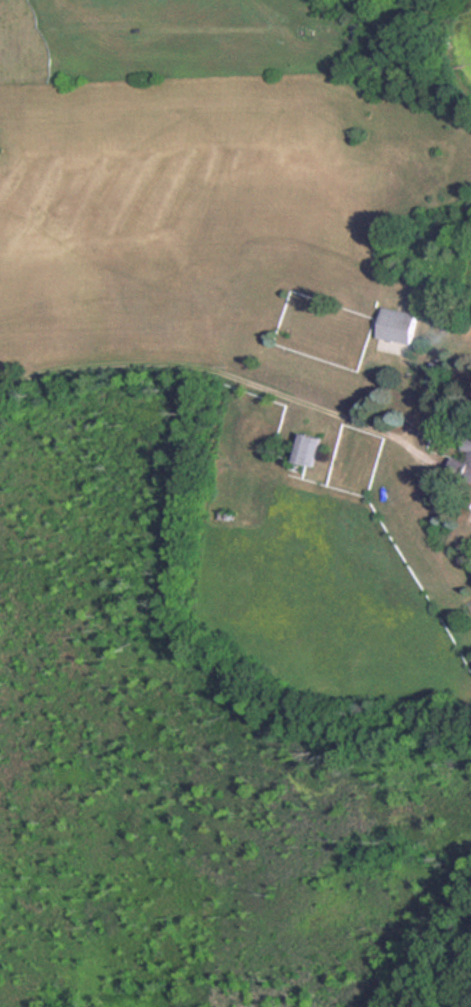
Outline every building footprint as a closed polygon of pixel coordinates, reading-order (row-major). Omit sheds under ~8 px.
[(384,306),(378,338),(413,345),(419,313),(384,306)] [(301,429),(293,460),(308,464),(314,465),(321,435),(301,429)]
